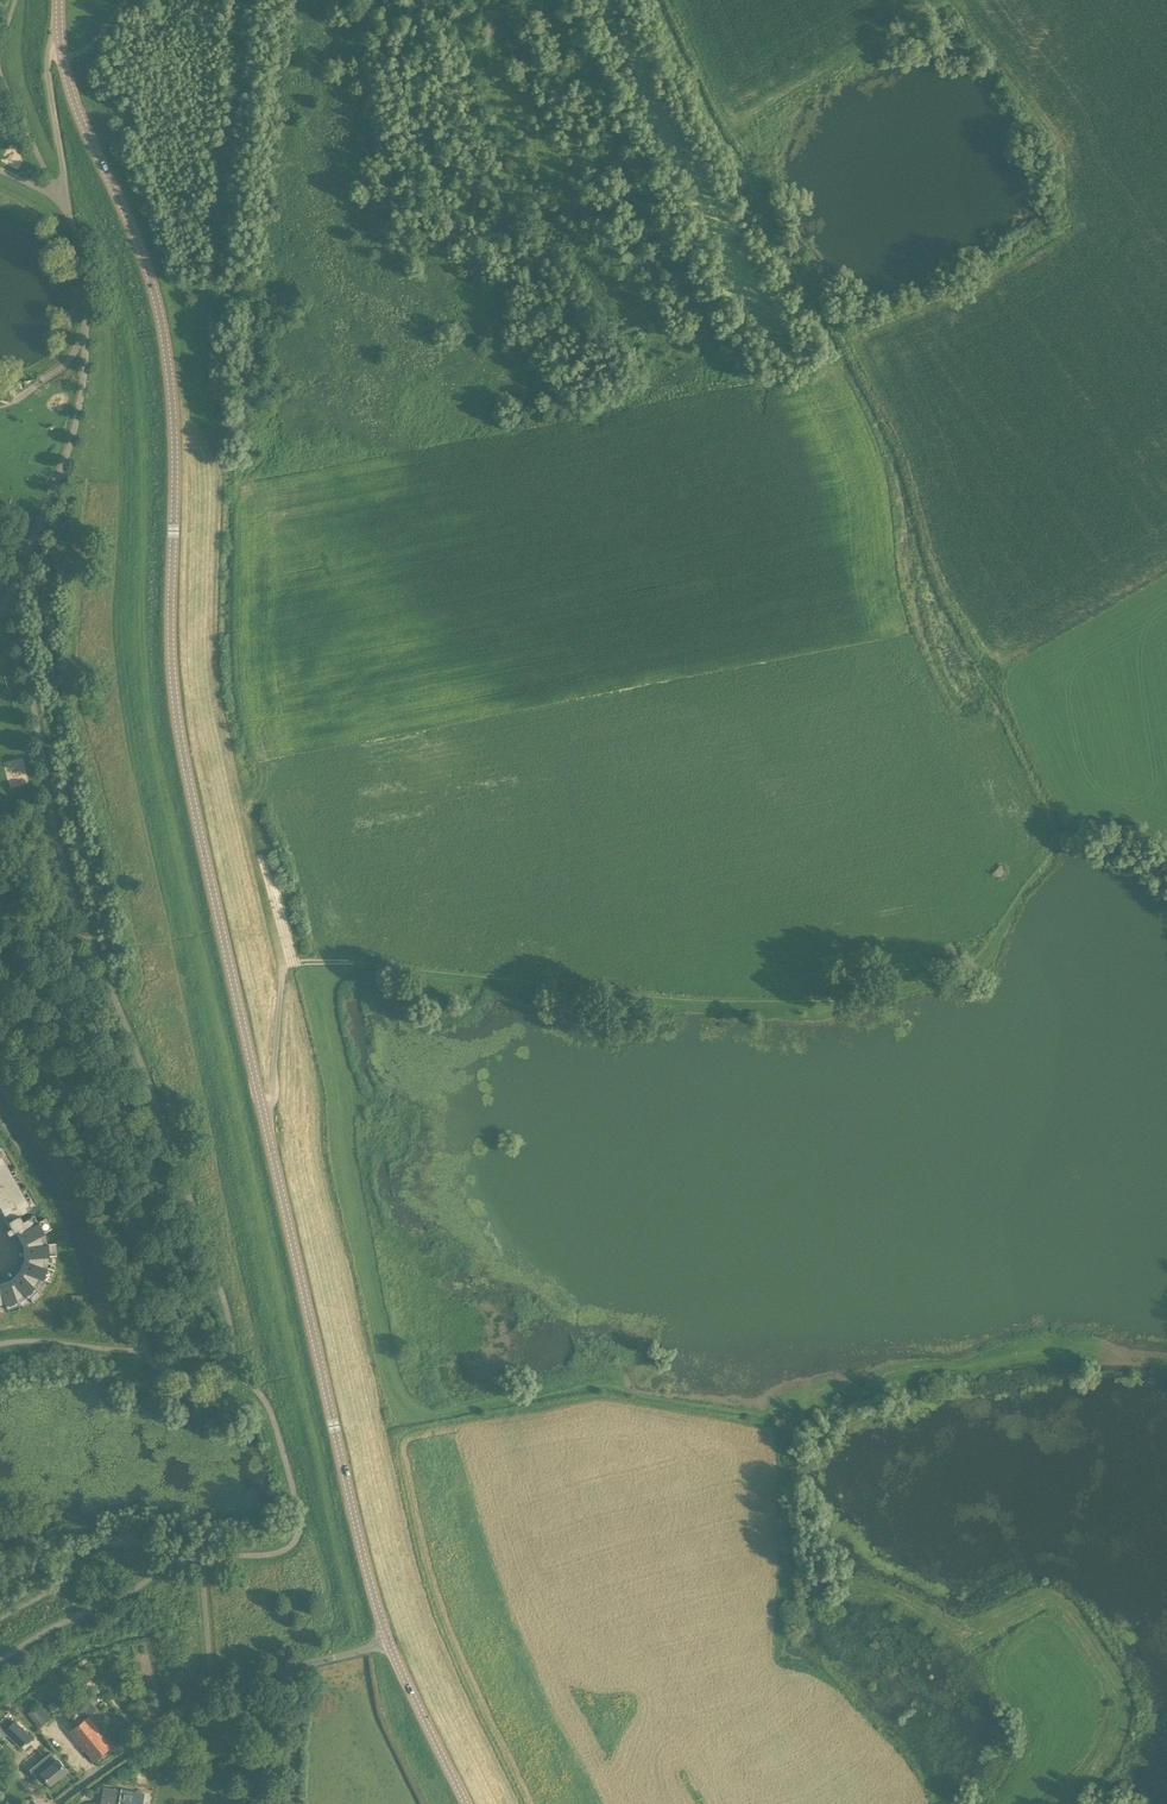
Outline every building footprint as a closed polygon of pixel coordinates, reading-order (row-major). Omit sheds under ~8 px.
[(18,1215),(19,1216),(20,1215),(32,1208),(0,1152),(0,1206),(8,1221),(18,1215)] [(18,1215),(8,1221),(12,1227),(7,1230),(9,1235),(22,1227),(29,1241),(30,1244),(31,1257),(31,1260),(26,1272),(24,1275),(16,1284),(12,1286),(1,1290),(0,1290),(0,1307),(6,1306),(7,1307),(17,1304),(19,1303),(18,1302),(28,1296),(33,1302),(42,1293),(36,1287),(42,1278),(50,1281),(55,1269),(47,1266),(48,1255),(57,1255),(56,1242),(47,1243),(44,1232),(51,1228),(45,1217),(38,1222),(34,1214),(23,1220),(20,1215),(19,1216),(18,1215)] [(46,1721),(34,1707),(27,1712),(39,1727),(46,1721)] [(89,1715),(69,1731),(92,1760),(112,1744),(89,1715)] [(30,1736),(14,1720),(4,1730),(20,1746),(30,1736)] [(36,1765),(41,1772),(50,1783),(66,1770),(57,1759),(56,1760),(50,1753),(36,1765)] [(101,1803),(114,1803),(116,1791),(117,1790),(104,1788),(101,1803)] [(114,1803),(142,1803),(143,1797),(144,1794),(138,1793),(121,1790),(121,1792),(116,1791),(114,1803)]
